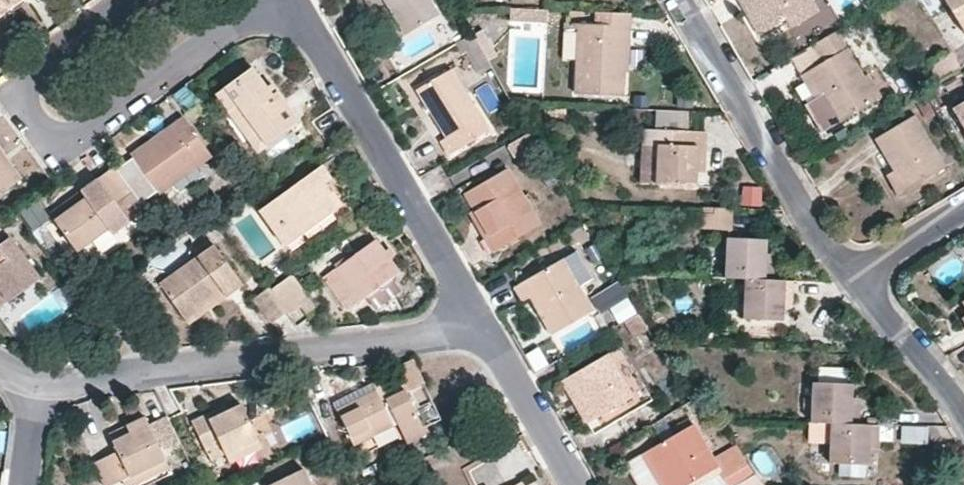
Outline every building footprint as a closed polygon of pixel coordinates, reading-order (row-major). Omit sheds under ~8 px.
[(10,0),(0,0),(0,15),(14,4),(10,0)] [(406,34),(386,0),(384,0),(378,3),(399,38),(406,34)] [(428,0),(386,0),(406,34),(437,16),(428,0)] [(760,34),(785,20),(812,3),(810,0),(740,0),(760,34)] [(941,7),(938,0),(919,0),(926,14),(941,7)] [(963,29),(963,0),(946,0),(963,29)] [(818,13),(812,3),(785,20),(791,28),(818,13)] [(507,8),(507,21),(545,22),(545,9),(507,8)] [(594,25),(579,24),(576,93),(623,95),(624,70),(620,69),(620,44),(625,44),(626,13),(594,12),(594,25)] [(572,57),(572,25),(563,25),(562,57),(572,57)] [(836,123),(877,99),(848,50),(837,30),(812,45),(824,62),(802,76),(818,103),(822,100),(836,123)] [(624,70),(628,70),(630,41),(625,44),(620,44),(620,69),(624,70)] [(796,78),(802,76),(824,62),(812,45),(786,61),(788,64),(796,78)] [(254,68),(218,95),(259,150),(299,122),(277,92),(274,95),(254,68)] [(451,70),(417,90),(446,138),(441,141),(449,155),(488,132),(451,70)] [(827,129),(836,123),(822,100),(818,103),(802,76),(796,78),(827,129)] [(948,108),(961,130),(963,135),(963,99),(948,108)] [(657,109),(656,130),(672,131),(688,131),(689,111),(657,109)] [(875,139),(892,168),(897,165),(910,187),(946,167),(915,115),(875,139)] [(134,156),(160,193),(212,155),(185,117),(171,127),(174,131),(156,144),(155,142),(134,156)] [(695,185),(697,167),(704,167),(706,132),(688,131),(672,131),(671,146),(659,145),(657,183),(695,185)] [(508,144),(517,161),(539,148),(529,132),(508,144)] [(22,179),(0,150),(0,196),(22,179)] [(894,171),(887,176),(898,194),(910,187),(897,165),(892,168),(894,171)] [(262,209),(288,246),(337,211),(320,188),(332,180),(322,167),(262,209)] [(520,236),(512,223),(534,211),(509,169),(466,193),(477,210),(490,234),(484,238),(492,252),(520,236)] [(66,203),(71,210),(56,221),(78,250),(110,227),(103,218),(119,206),(99,179),(66,203)] [(739,203),(759,206),(762,187),(742,184),(739,203)] [(23,213),(30,227),(46,220),(39,205),(23,213)] [(731,209),(713,208),(712,214),(702,213),(702,230),(730,231),(731,209)] [(477,210),(470,214),(484,238),(490,234),(477,210)] [(512,223),(520,236),(541,224),(534,211),(512,223)] [(41,276),(11,236),(0,244),(0,290),(8,301),(33,281),(41,276)] [(726,278),(746,280),(773,280),(773,259),(765,259),(766,240),(728,238),(726,278)] [(185,317),(190,323),(208,309),(226,296),(243,284),(210,239),(193,251),(198,258),(161,285),(185,317)] [(355,293),(362,301),(399,274),(376,240),(326,277),(343,302),(355,293)] [(591,279),(576,252),(562,260),(578,287),(591,279)] [(523,302),(533,296),(547,319),(544,320),(552,335),(592,311),(578,287),(562,260),(514,287),(523,302)] [(294,274),(271,290),(288,313),(290,316),(302,307),(297,301),(307,293),(294,274)] [(744,319),(782,320),(783,303),(792,302),(793,282),(773,280),(746,280),(744,319)] [(619,282),(591,295),(606,327),(634,314),(619,282)] [(269,289),(256,299),(274,324),(288,313),(271,290),(269,289)] [(8,301),(0,290),(0,306),(8,301)] [(637,339),(649,331),(639,314),(627,322),(637,339)] [(111,323),(111,332),(131,329),(129,320),(111,323)] [(652,400),(621,347),(572,376),(603,429),(652,400)] [(412,362),(397,369),(409,392),(423,385),(412,362)] [(813,393),(811,423),(832,424),(859,424),(860,403),(852,402),(852,385),(812,383),(813,393)] [(393,426),(376,392),(368,396),(337,411),(354,445),(393,426)] [(405,392),(386,401),(408,443),(426,434),(424,430),(441,421),(432,403),(415,411),(405,392)] [(194,421),(208,452),(223,445),(227,454),(258,439),(242,406),(227,413),(211,421),(208,414),(194,421)] [(227,413),(224,407),(215,411),(208,414),(211,421),(227,413)] [(124,479),(166,458),(147,417),(132,423),(128,425),(132,434),(114,442),(118,452),(96,462),(106,484),(111,484),(124,479)] [(859,424),(832,424),(830,463),(869,464),(870,447),(879,446),(879,425),(859,424)] [(110,433),(114,442),(132,434),(128,425),(110,433)] [(713,460),(693,425),(647,451),(666,484),(687,484),(717,468),(727,484),(736,484),(755,474),(736,446),(713,460)] [(900,425),(898,441),(925,444),(927,428),(900,425)] [(262,447),(258,439),(227,454),(231,461),(262,447)] [(208,452),(212,461),(227,454),(223,445),(208,452)] [(628,462),(641,484),(666,484),(647,451),(628,462)] [(124,479),(127,484),(169,465),(166,458),(124,479)] [(306,471),(276,484),(313,484),(306,471)]
